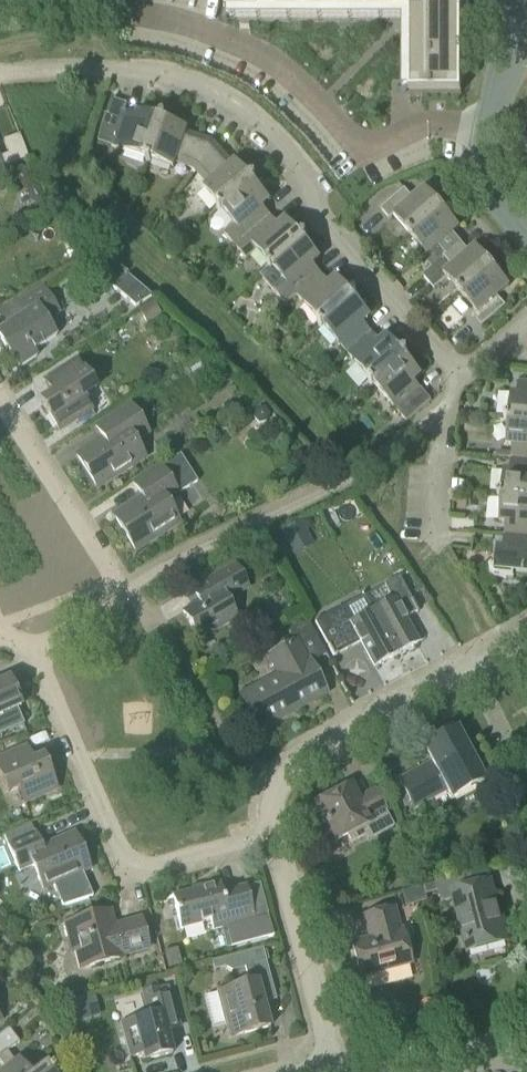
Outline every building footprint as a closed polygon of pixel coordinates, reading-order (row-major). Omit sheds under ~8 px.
[(226,14),(392,14),(408,14),(408,33),(410,94),(424,94),(461,94),(461,75),(457,75),(457,63),(461,63),(462,45),(457,45),(457,32),(461,32),(461,14),(462,14),(462,0),(226,0),(226,14)] [(137,116),(125,112),(128,104),(115,100),(115,99),(114,98),(109,114),(106,113),(99,142),(112,146),(112,147),(150,160),(163,120),(139,111),(137,116)] [(188,128),(163,120),(150,160),(174,168),(176,163),(195,170),(214,143),(213,142),(186,133),(188,128)] [(214,143),(195,170),(208,185),(204,188),(221,208),(253,180),(236,160),(232,164),(214,143)] [(16,165),(13,172),(19,174),(25,177),(28,169),(22,167),(16,165)] [(270,200),(253,180),(221,208),(235,225),(224,234),(236,247),(271,216),(262,206),(270,200)] [(411,237),(444,209),(425,188),(413,199),(405,189),(381,209),(389,219),(393,216),(411,237)] [(459,227),(444,209),(411,237),(427,255),(423,258),(431,268),(461,242),(453,233),(459,227)] [(279,225),(271,216),(236,247),(246,259),(257,250),(272,266),(272,267),(304,239),(287,219),(279,225)] [(272,267),(272,266),(261,276),(285,305),(297,295),(297,296),(321,274),(313,264),(321,258),(304,239),(272,267)] [(461,242),(431,268),(423,275),(435,289),(447,278),(461,294),(494,267),(476,246),(469,252),(461,242)] [(494,267),(461,294),(477,313),(473,316),(482,326),(505,306),(497,296),(510,286),(494,267)] [(329,283),(321,274),(297,296),(323,325),(355,297),(337,277),(329,283)] [(152,297),(128,276),(112,286),(136,307),(152,297)] [(0,330),(0,340),(19,368),(36,357),(33,351),(56,336),(47,322),(60,314),(50,299),(43,287),(33,293),(18,302),(25,314),(24,315),(0,330)] [(80,291),(67,290),(66,325),(79,325),(80,291)] [(355,297),(323,325),(348,354),(372,332),(363,323),(371,316),(355,297)] [(155,303),(139,313),(147,325),(162,315),(155,303)] [(372,332),(348,354),(373,383),(406,356),(388,335),(380,342),(372,332)] [(406,356),(373,383),(407,422),(431,401),(414,381),(422,374),(406,356)] [(83,397),(95,389),(77,361),(44,382),(53,395),(40,402),(59,431),(92,410),(83,397)] [(508,420),(526,421),(526,381),(518,380),(517,394),(511,393),(508,420)] [(136,442),(149,433),(131,404),(94,428),(103,441),(76,458),(95,487),(144,456),(136,442)] [(255,409),(253,417),(258,423),(266,421),(269,414),(264,408),(255,409)] [(508,420),(506,445),(513,446),(511,459),(526,461),(526,421),(508,420)] [(143,498),(114,517),(135,550),(179,522),(166,502),(198,482),(180,455),(134,484),(143,498)] [(502,497),(526,499),(526,461),(511,459),(510,471),(504,470),(502,497)] [(464,493),(465,481),(453,480),(452,493),(464,493)] [(502,497),(499,522),(505,523),(504,536),(526,539),(526,499),(502,497)] [(302,518),(280,528),(292,553),(314,543),(302,518)] [(504,536),(503,548),(497,547),(495,570),(493,570),(490,573),(494,578),(514,579),(514,575),(526,577),(526,539),(504,536)] [(227,601),(243,592),(229,568),(198,585),(206,599),(183,612),(199,641),(238,619),(227,601)] [(399,577),(363,596),(372,612),(396,656),(400,654),(400,653),(417,644),(404,619),(418,612),(399,577)] [(363,596),(314,623),(333,657),(361,642),(374,667),(391,658),(392,658),(396,656),(372,612),(363,596)] [(309,664),(325,655),(308,622),(289,633),(295,643),(270,656),(281,676),(248,693),(265,726),(325,694),(309,664)] [(24,725),(17,709),(21,707),(9,679),(0,683),(0,735),(24,725)] [(451,800),(485,782),(457,729),(423,747),(431,763),(398,780),(414,810),(447,792),(451,800)] [(56,790),(42,757),(32,762),(26,747),(0,759),(0,776),(7,794),(17,789),(24,804),(56,790)] [(375,836),(393,827),(379,801),(362,810),(350,786),(315,805),(325,825),(319,828),(329,845),(347,836),(351,843),(373,832),(375,836)] [(31,825),(4,836),(19,871),(32,866),(42,889),(53,885),(62,907),(93,897),(82,872),(90,869),(75,834),(58,842),(42,848),(36,833),(35,833),(31,825)] [(469,951),(500,943),(506,942),(501,925),(503,925),(495,894),(493,895),(490,882),(474,886),(471,874),(436,883),(442,904),(456,900),(469,951)] [(267,914),(254,917),(246,886),(222,893),(220,884),(172,897),(180,930),(210,921),(213,930),(225,927),(231,948),(273,937),(267,914)] [(424,886),(402,892),(406,907),(428,901),(424,886)] [(360,977),(411,963),(402,931),(399,932),(393,909),(365,916),(371,939),(351,944),(360,977)] [(110,911),(65,923),(73,953),(74,952),(78,969),(80,968),(80,970),(122,958),(122,956),(148,949),(141,922),(115,929),(110,911)] [(217,992),(207,995),(215,1026),(225,1023),(225,1025),(226,1024),(227,1028),(230,1031),(234,1034),(238,1034),(242,1034),(242,1035),(270,1028),(261,995),(274,992),(266,962),(262,949),(212,962),(214,971),(225,968),(232,973),(245,969),(249,984),(217,992)] [(137,1033),(124,1036),(124,1037),(130,1058),(142,1055),(144,1061),(172,1054),(164,1024),(177,1021),(170,995),(160,998),(158,989),(142,993),(145,1002),(149,1017),(133,1021),(137,1033)] [(95,996),(66,1003),(72,1024),(101,1016),(95,996)] [(19,1059),(15,1062),(7,1052),(19,1043),(8,1029),(0,1035),(0,1063),(5,1069),(1,1071),(28,1071),(19,1059)] [(47,1061),(35,1070),(36,1071),(55,1071),(47,1061)]
